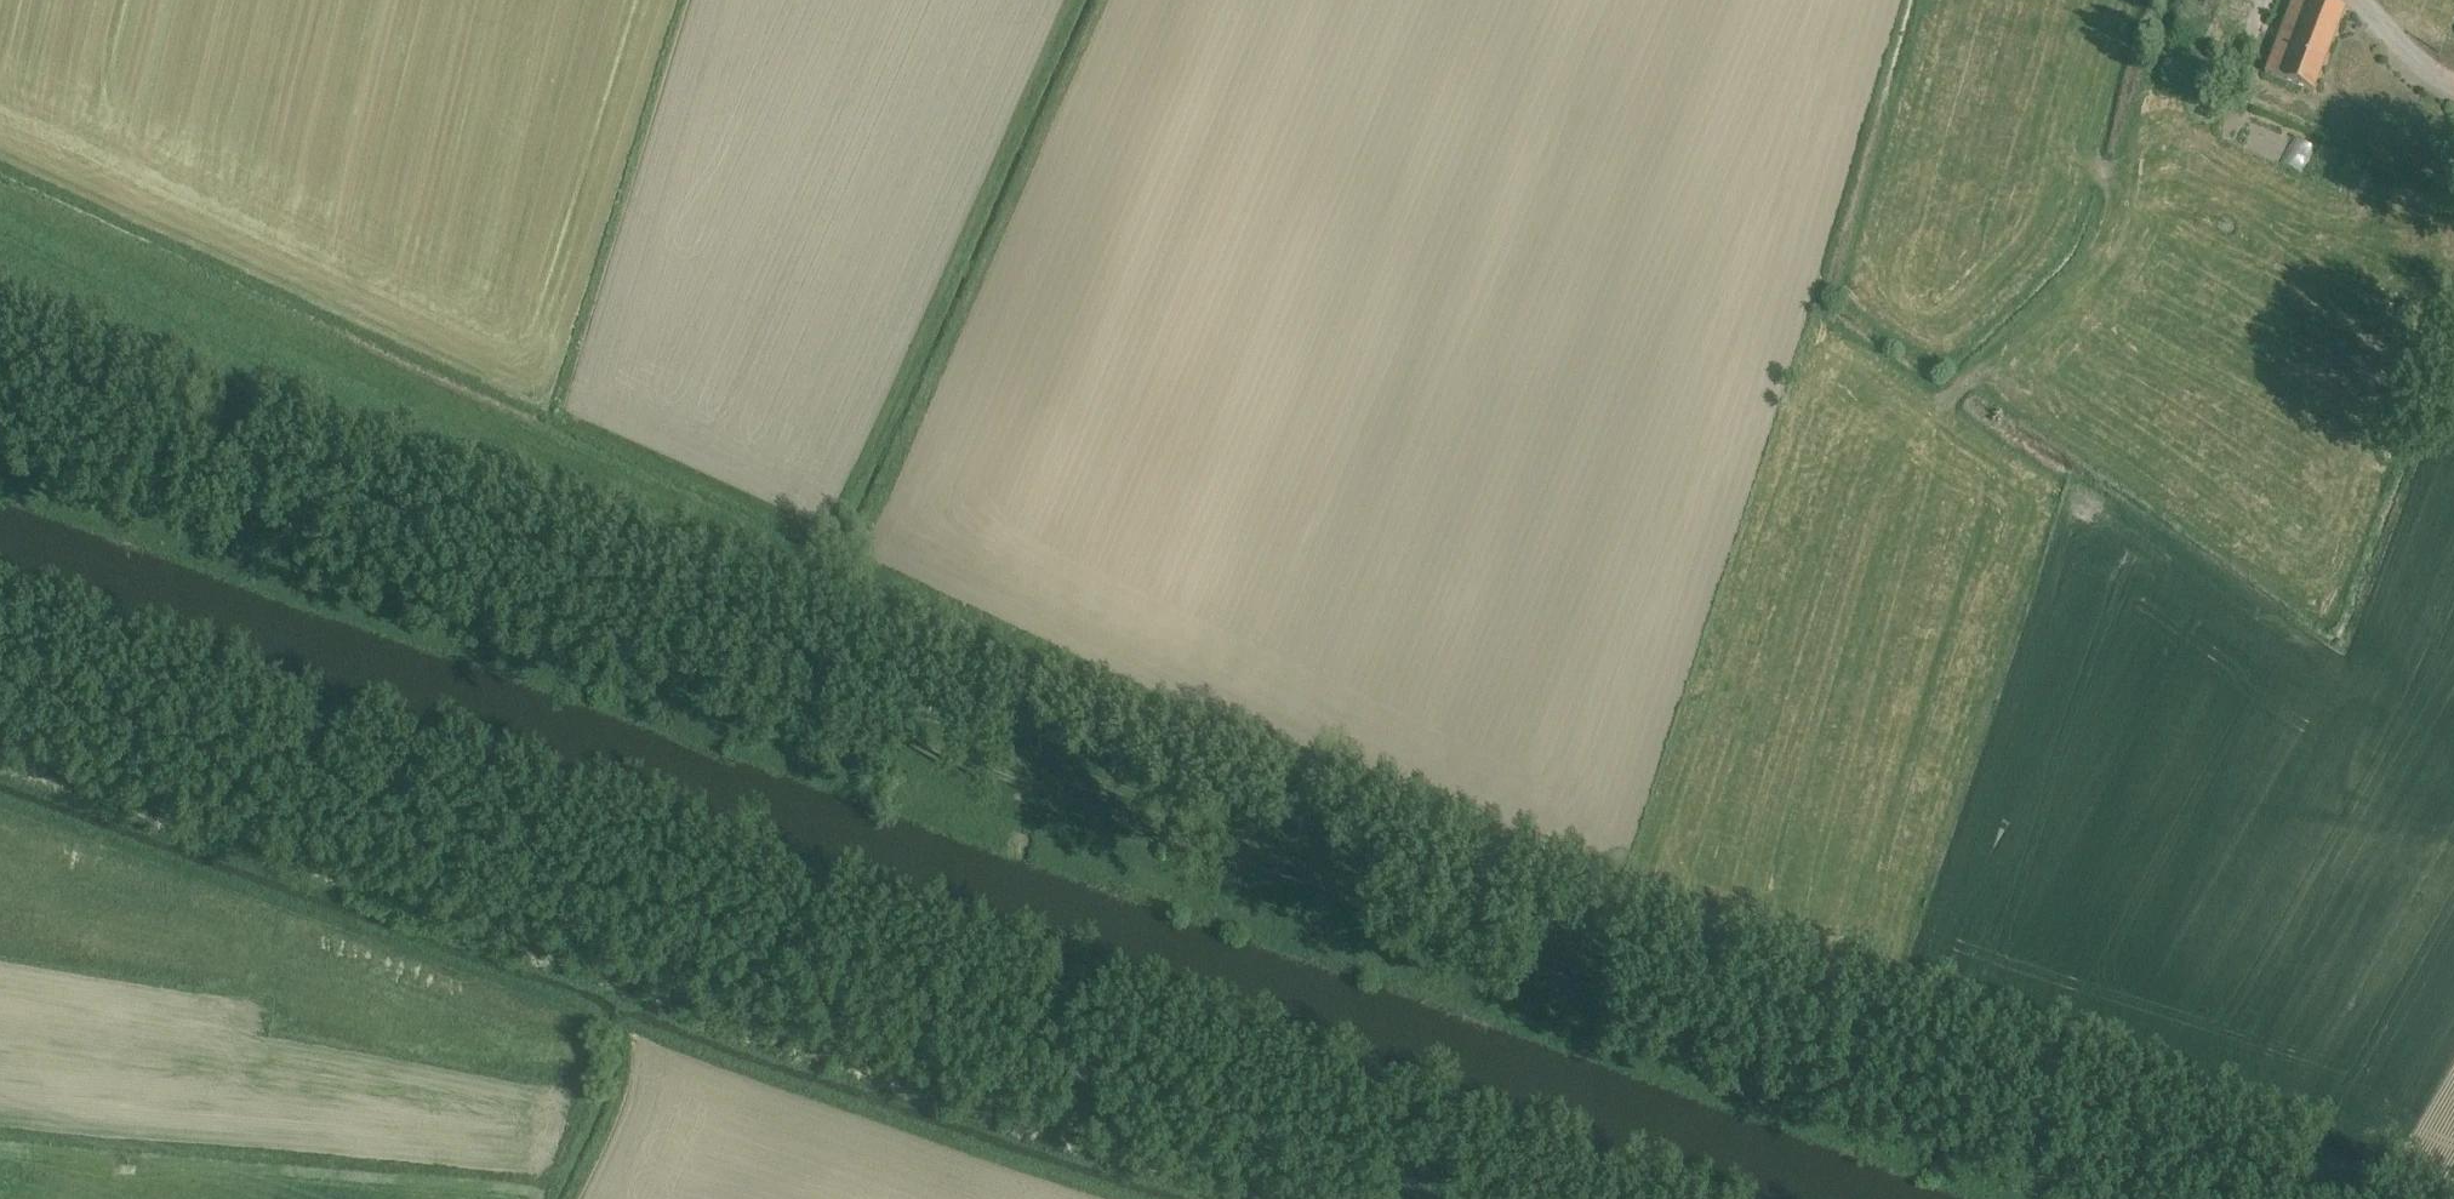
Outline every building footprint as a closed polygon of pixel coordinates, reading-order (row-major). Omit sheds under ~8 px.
[(2265,71),(2313,91),(2345,9),(2323,0),(2291,0),(2265,71)] [(2298,140),(2284,163),(2299,172),(2312,147),(2298,140)]
